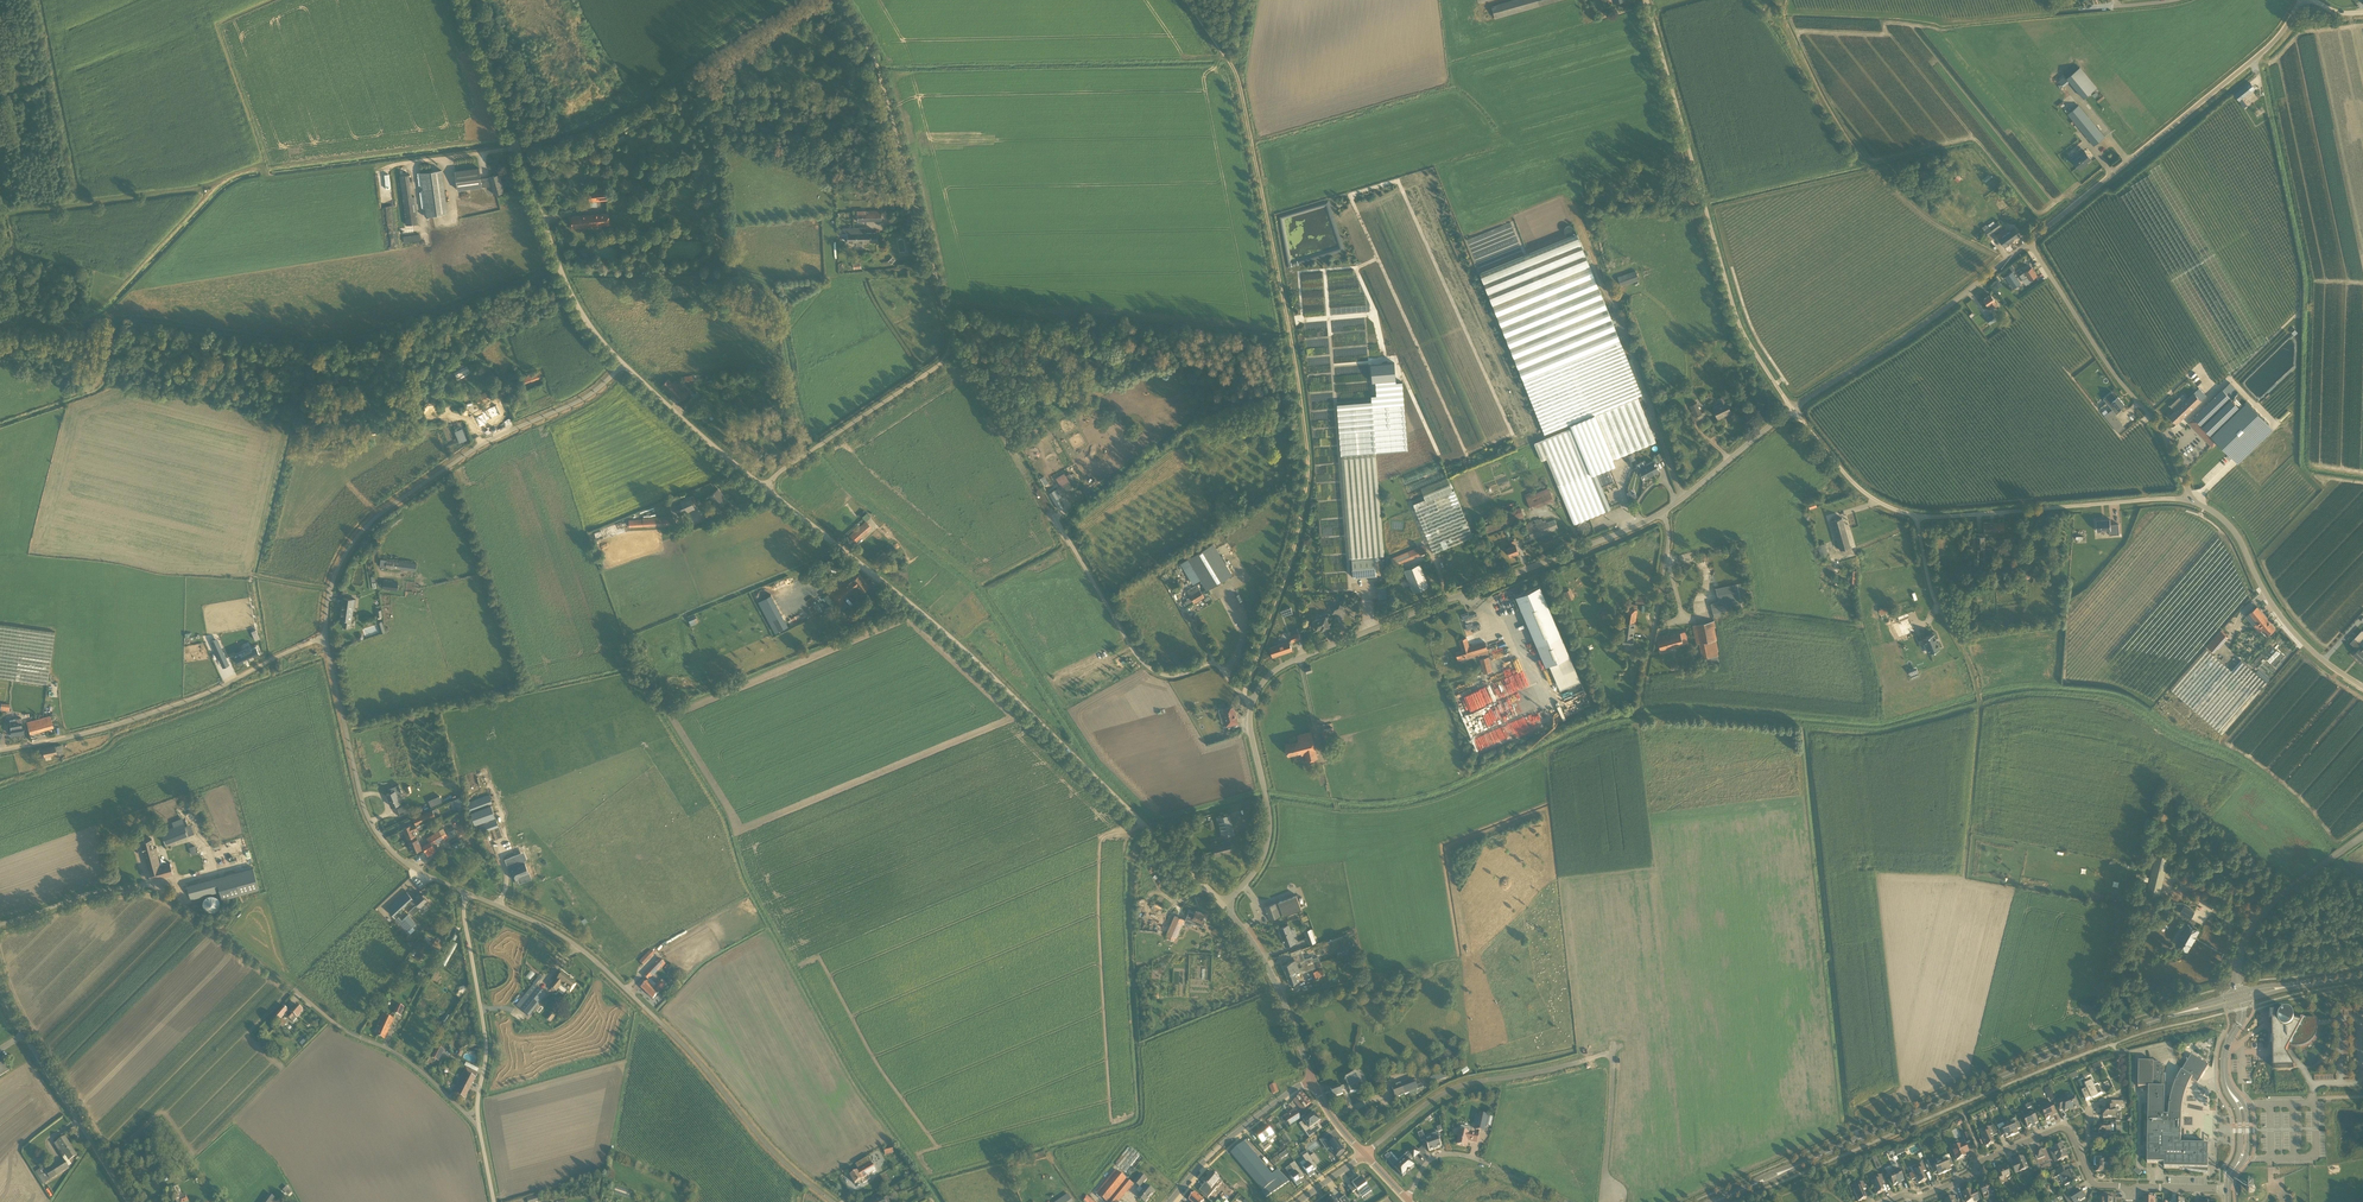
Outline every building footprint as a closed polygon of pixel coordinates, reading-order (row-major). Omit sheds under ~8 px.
[(1492,8),(1495,19),(1559,0),(1518,0),(1492,8)] [(2084,99),(2097,88),(2080,67),(2067,78),(2068,80),(2084,99)] [(2065,75),(2058,81),(2062,85),(2068,80),(2067,78),(2065,75)] [(2243,105),(2246,103),(2243,99),(2252,91),(2246,85),(2234,95),(2243,105)] [(2094,146),(2105,137),(2079,105),(2068,114),(2094,146)] [(623,135),(613,140),(616,145),(626,140),(623,135)] [(2080,169),(2085,165),(2085,164),(2091,159),(2084,150),(2072,160),(2080,169)] [(482,187),(492,185),(495,195),(503,192),(501,184),(502,184),(499,174),(489,177),(490,178),(481,179),(479,168),(455,171),(457,191),(482,187)] [(421,172),(427,216),(448,213),(442,169),(421,172)] [(412,197),(409,175),(400,176),(406,225),(418,223),(415,197),(412,197)] [(605,189),(602,190),(592,191),(588,191),(589,201),(606,199),(605,189)] [(861,211),(857,211),(857,214),(857,220),(857,221),(868,221),(868,211),(861,211)] [(572,227),(609,224),(608,214),(571,217),(572,227)] [(1995,223),(1993,221),(1990,223),(1992,225),(1990,226),(1989,224),(1987,226),(1986,224),(1982,228),(1984,231),(1988,236),(2001,227),(1997,221),(1995,223)] [(1572,235),(1575,228),(1568,225),(1565,232),(1572,235)] [(2019,235),(2013,227),(2007,232),(2005,228),(1995,235),(2003,246),(2019,235)] [(865,230),(865,228),(842,228),(842,234),(847,234),(847,242),(856,242),(856,246),(863,245),(863,242),(877,242),(877,233),(864,233),(864,230),(865,230)] [(421,240),(420,234),(403,236),(404,242),(421,240)] [(1571,519),(1574,524),(1611,509),(1602,486),(1614,481),(1609,468),(1616,465),(1614,459),(1656,442),(1637,396),(1642,394),(1620,340),(1577,234),(1480,274),(1492,306),(1544,434),(1569,424),(1571,429),(1534,444),(1541,460),(1546,458),(1571,519)] [(2029,280),(2037,275),(2031,267),(2019,275),(2022,280),(2027,277),(2029,280)] [(1636,270),(1618,277),(1621,286),(1639,280),(1636,270)] [(2013,288),(2020,284),(2012,272),(2005,276),(2013,288)] [(1996,305),(1994,301),(1995,301),(1990,294),(1983,300),(1987,306),(1991,303),(1993,307),(1996,305)] [(1990,324),(1997,319),(1993,314),(1986,318),(1990,324)] [(1393,362),(1371,364),(1373,382),(1394,381),(1393,362)] [(525,384),(541,378),(539,371),(522,377),(525,384)] [(672,383),(667,379),(662,385),(677,400),(679,397),(683,400),(687,396),(688,394),(674,381),(672,383)] [(2268,423),(2253,407),(2230,382),(2198,413),(2188,423),(2210,445),(2212,447),(2218,442),(2233,457),(2268,423)] [(478,403),(488,399),(492,398),(492,397),(496,396),(504,393),(505,392),(502,386),(485,392),(476,396),(478,403)] [(2206,396),(2199,389),(2195,393),(2194,392),(2184,402),(2180,397),(2179,398),(2177,400),(2176,401),(2174,403),(2178,408),(2175,411),(2169,416),(2177,424),(2206,396)] [(700,395),(697,399),(703,404),(706,400),(700,395)] [(1726,402),(1723,396),(1718,398),(1721,405),(1713,408),(1718,419),(1731,412),(1726,402)] [(2119,409),(2125,404),(2118,397),(2109,404),(2114,410),(2118,407),(2119,409)] [(1349,558),(1352,557),(1375,556),(1384,555),(1372,401),(1337,404),(1349,558)] [(1696,402),(1690,405),(1696,416),(1702,413),(1696,402)] [(483,413),(474,417),(478,426),(484,424),(484,423),(485,423),(486,423),(487,423),(486,420),(500,414),(496,405),(482,411),(483,413)] [(2108,412),(2105,416),(2115,428),(2121,423),(2115,415),(2116,414),(2113,409),(2111,411),(2111,410),(2108,412)] [(993,413),(986,417),(991,425),(998,421),(993,413)] [(1261,413),(1255,416),(1257,421),(1260,428),(1266,426),(1261,414),(1261,413)] [(2121,423),(2115,428),(2119,433),(2125,428),(2121,423)] [(462,428),(455,431),(459,442),(466,439),(462,428)] [(1793,441),(1799,438),(1796,432),(1790,436),(1793,441)] [(1644,479),(1652,475),(1652,474),(1659,470),(1654,461),(1648,464),(1639,469),(1644,479)] [(1405,484),(1442,469),(1439,462),(1402,477),(1405,484)] [(1408,492),(1446,477),(1444,470),(1406,485),(1408,492)] [(1056,477),(1064,492),(1078,484),(1074,477),(1069,480),(1064,472),(1056,477)] [(1473,537),(1471,532),(1454,490),(1453,491),(1448,477),(1421,488),(1425,499),(1413,504),(1434,553),(1473,537)] [(1531,510),(1555,500),(1549,487),(1533,494),(1532,491),(1524,494),(1531,510)] [(1049,493),(1059,510),(1064,507),(1058,497),(1061,495),(1057,488),(1054,490),(1049,493)] [(719,507),(726,501),(720,494),(721,493),(718,489),(709,496),(719,507)] [(1073,490),(1068,494),(1073,501),(1079,498),(1073,490)] [(695,509),(689,497),(689,496),(681,499),(673,503),(679,516),(695,509)] [(1810,509),(1822,504),(1820,499),(1808,504),(1810,509)] [(1521,509),(1483,519),(1487,531),(1525,520),(1521,509)] [(866,512),(862,516),(866,521),(870,516),(866,512)] [(629,527),(673,525),(673,517),(643,518),(643,519),(629,520),(629,527)] [(1840,550),(1850,547),(1842,518),(1832,521),(1840,550)] [(1546,523),(1546,521),(1527,528),(1531,539),(1558,528),(1554,520),(1546,523)] [(2111,521),(2097,523),(2098,533),(2110,532),(2110,537),(2120,536),(2120,526),(2111,527),(2111,521)] [(2004,533),(2003,522),(1993,522),(1983,523),(1984,533),(1993,532),(1993,533),(2004,533)] [(868,531),(868,530),(871,527),(867,523),(864,526),(862,524),(849,536),(855,542),(868,531)] [(1586,532),(1587,531),(1586,529),(1585,527),(1584,526),(1583,525),(1582,524),(1581,524),(1579,524),(1578,524),(1577,524),(1575,525),(1574,526),(1573,527),(1573,529),(1572,530),(1572,531),(1573,533),(1573,534),(1574,535),(1575,536),(1577,538),(1578,538),(1580,538),(1582,538),(1583,537),(1584,536),(1585,535),(1586,534),(1586,532)] [(1539,547),(1553,542),(1557,540),(1555,534),(1536,542),(1538,547),(1539,547)] [(1972,553),(1980,552),(1980,549),(1983,549),(1982,536),(1973,537),(1973,545),(1971,545),(1972,553)] [(1516,545),(1514,541),(1510,542),(1511,547),(1507,548),(1510,556),(1519,552),(1516,545)] [(1207,589),(1232,574),(1214,543),(1188,558),(1207,589)] [(1821,556),(1828,554),(1824,543),(1817,546),(1821,556)] [(1394,565),(1428,552),(1425,545),(1408,551),(1408,550),(1390,557),(1394,565)] [(883,552),(877,557),(883,564),(888,559),(883,552)] [(1377,575),(1375,556),(1352,557),(1353,577),(1377,575)] [(1845,571),(1860,567),(1857,556),(1839,561),(1842,571),(1845,570),(1845,571)] [(400,569),(401,560),(380,559),(380,567),(400,569)] [(1413,593),(1429,586),(1420,565),(1404,571),(1413,593)] [(869,586),(859,574),(853,579),(850,575),(827,593),(836,604),(839,608),(846,603),(843,599),(857,588),(861,592),(869,586)] [(397,590),(398,582),(384,580),(383,588),(397,590)] [(1742,607),(1737,584),(1737,583),(1716,588),(1721,612),(1740,608),(1742,607)] [(1194,603),(1204,596),(1198,584),(1187,591),(1194,603)] [(1570,656),(1561,635),(1540,586),(1516,597),(1537,646),(1546,666),(1549,664),(1570,656)] [(827,593),(823,597),(832,608),(832,607),(836,604),(827,593)] [(787,626),(772,594),(758,600),(774,633),(787,626)] [(1517,609),(1511,597),(1509,599),(1507,596),(1495,603),(1496,606),(1504,602),(1506,606),(1509,605),(1512,612),(1517,609)] [(356,599),(343,598),(340,619),(344,619),(343,626),(350,627),(353,605),(355,605),(356,599)] [(1333,613),(1344,609),(1341,602),(1330,606),(1333,613)] [(1281,609),(1283,616),(1293,613),(1291,607),(1281,609)] [(2275,629),(2257,607),(2246,616),(2259,631),(2262,628),(2268,635),(2275,629)] [(1632,645),(1637,610),(1628,608),(1626,608),(1622,636),(1623,636),(1622,643),(1632,645)] [(1322,630),(1330,626),(1327,619),(1331,618),(1329,613),(1320,617),(1320,618),(1313,621),(1315,625),(1314,626),(1315,628),(1316,628),(1316,629),(1321,627),(1322,630)] [(691,626),(696,624),(694,619),(696,618),(695,615),(688,618),(691,626)] [(1910,618),(1909,618),(1899,622),(1894,624),(1899,637),(1915,631),(1910,618)] [(381,634),(385,632),(381,621),(377,623),(381,634)] [(1714,621),(1711,621),(1697,624),(1701,643),(1703,654),(1705,665),(1719,662),(1718,656),(1717,651),(1718,651),(1716,640),(1717,640),(1714,628),(1716,627),(1714,621)] [(2218,648),(2224,641),(2228,637),(2221,631),(2207,646),(2214,652),(2218,647),(2218,648)] [(1292,642),(1300,639),(1298,633),(1290,636),(1292,642)] [(1660,650),(1683,644),(1680,633),(1657,639),(1660,650)] [(1933,634),(1923,638),(1929,653),(1939,649),(1933,634)] [(236,646),(244,645),(243,635),(232,637),(232,643),(235,642),(236,646)] [(1469,646),(1466,638),(1459,640),(1462,650),(1456,652),(1458,658),(1478,652),(1478,655),(1479,656),(1488,653),(1485,642),(1469,646)] [(217,639),(211,642),(220,661),(226,659),(217,639)] [(2361,643),(2362,645),(2354,654),(2362,662),(2362,641),(2361,643)] [(1273,656),(1292,650),(1289,642),(1270,648),(1273,656)] [(237,665),(259,655),(255,648),(234,657),(237,665)] [(2256,668),(2265,658),(2261,655),(2252,664),(2256,668)] [(1483,674),(1492,672),(1488,657),(1479,659),(1483,674)] [(1671,670),(1678,668),(1677,661),(1670,662),(1671,670)] [(1623,681),(1631,680),(1630,672),(1622,673),(1623,681)] [(1235,714),(1233,706),(1222,709),(1225,722),(1226,726),(1238,723),(1236,714),(1235,714)] [(53,728),(51,720),(50,715),(26,722),(28,727),(30,734),(53,728)] [(11,735),(24,733),(21,718),(10,720),(11,726),(9,726),(11,735)] [(1317,758),(1311,731),(1297,735),(1299,741),(1285,744),(1288,755),(1301,752),(1301,755),(1305,754),(1307,761),(1317,758)] [(61,745),(37,750),(35,751),(37,759),(63,753),(62,751),(61,745)] [(391,807),(399,803),(396,795),(397,795),(402,792),(400,789),(386,794),(391,807)] [(470,811),(492,803),(489,795),(467,803),(470,811)] [(460,797),(450,801),(453,806),(456,805),(462,802),(460,797)] [(470,813),(475,825),(495,817),(491,806),(470,813)] [(434,810),(414,818),(416,824),(436,816),(434,810)] [(1223,836),(1228,835),(1234,833),(1229,814),(1218,817),(1223,836)] [(496,820),(479,825),(482,833),(498,827),(496,820)] [(166,844),(189,835),(184,823),(180,824),(174,827),(161,831),(166,844)] [(412,825),(411,824),(403,828),(407,838),(420,833),(418,829),(416,830),(414,824),(412,825)] [(453,825),(448,828),(452,833),(456,830),(453,825)] [(438,847),(435,842),(443,837),(439,831),(428,838),(430,842),(423,846),(428,855),(436,851),(435,849),(438,847)] [(520,832),(510,836),(514,845),(523,841),(520,832)] [(420,833),(407,838),(412,852),(422,848),(417,838),(417,837),(416,838),(415,835),(420,834),(420,833)] [(1230,841),(1228,835),(1223,836),(1225,842),(1213,845),(1216,855),(1233,851),(1230,841)] [(141,842),(151,880),(173,874),(169,863),(161,865),(159,860),(157,850),(155,851),(152,839),(141,842)] [(1754,852),(1753,852),(1753,855),(1753,857),(1754,860),(1754,863),(1757,863),(1759,863),(1759,862),(1764,862),(1763,853),(1768,853),(1767,846),(1763,846),(1762,841),(1760,841),(1759,840),(1754,841),(1755,847),(1753,847),(1754,849),(1754,852)] [(519,881),(530,878),(525,862),(530,861),(525,843),(514,847),(518,859),(511,861),(509,855),(504,857),(506,863),(510,862),(511,867),(509,868),(513,880),(518,878),(519,881)] [(198,852),(169,859),(175,880),(203,873),(198,852)] [(2158,899),(2169,857),(2156,854),(2146,896),(2158,899)] [(187,886),(191,899),(220,891),(222,899),(259,889),(254,868),(187,886)] [(1689,875),(1681,876),(1683,894),(1690,893),(1689,875)] [(388,910),(393,915),(412,898),(407,892),(388,910)] [(417,910),(421,907),(425,904),(423,902),(427,899),(421,894),(415,900),(417,903),(413,906),(417,910)] [(204,907),(204,908),(205,909),(206,910),(207,911),(208,911),(209,912),(210,912),(211,912),(212,912),(213,912),(214,912),(215,912),(216,911),(217,910),(218,910),(218,909),(219,908),(220,907),(220,906),(220,905),(220,904),(220,903),(220,902),(220,901),(219,900),(219,899),(218,898),(217,897),(216,896),(215,895),(213,895),(212,895),(211,895),(210,895),(209,895),(208,896),(207,896),(206,897),(205,897),(205,898),(204,899),(204,900),(203,901),(203,902),(203,903),(203,904),(203,905),(203,906),(204,907)] [(1302,909),(1296,895),(1278,902),(1275,903),(1266,906),(1270,919),(1280,915),(1279,915),(1283,914),(1283,916),(1302,909)] [(2184,906),(2180,913),(2191,919),(2195,912),(2184,906)] [(1201,921),(1205,914),(1196,910),(1193,918),(1196,920),(1195,924),(1193,923),(1190,931),(1197,934),(1198,932),(1200,926),(1199,926),(1201,921)] [(404,918),(402,920),(399,922),(399,923),(407,932),(408,930),(413,926),(415,923),(407,915),(406,916),(405,914),(402,916),(404,918)] [(1177,937),(1182,925),(1184,919),(1175,915),(1173,921),(1168,933),(1166,937),(1174,941),(1176,936),(1177,937)] [(2188,950),(2199,931),(2188,924),(2176,944),(2188,950)] [(1286,946),(1295,942),(1288,925),(1279,928),(1286,946)] [(1703,926),(1692,928),(1694,945),(1705,944),(1705,943),(1713,942),(1712,932),(1704,933),(1703,926)] [(1309,945),(1316,942),(1311,929),(1304,931),(1309,945)] [(1668,932),(1650,933),(1652,944),(1664,943),(1665,947),(1676,946),(1675,936),(1668,936),(1668,932)] [(435,940),(432,944),(440,949),(442,945),(435,940)] [(454,940),(441,963),(445,965),(458,943),(454,940)] [(419,960),(420,958),(423,953),(418,951),(414,958),(419,960)] [(1302,961),(1299,954),(1293,956),(1295,960),(1283,965),(1286,973),(1299,969),(1296,962),(1300,961),(1302,967),(1314,963),(1313,959),(1307,961),(1307,959),(1302,961)] [(643,965),(649,959),(645,956),(640,962),(643,965)] [(648,980),(649,979),(650,980),(661,967),(662,968),(665,964),(660,960),(657,963),(656,963),(644,976),(648,980)] [(1304,972),(1316,967),(1314,963),(1302,967),(1303,971),(1304,972)] [(1296,973),(1300,972),(1299,969),(1286,973),(1290,984),(1299,980),(1296,973)] [(1313,979),(1322,976),(1319,969),(1311,973),(1313,979)] [(530,970),(525,976),(530,980),(535,974),(530,970)] [(572,989),(576,985),(562,974),(559,978),(550,988),(556,993),(562,986),(570,993),(572,989)] [(648,980),(647,982),(641,987),(653,999),(658,993),(664,986),(660,982),(656,986),(650,980),(649,979),(648,980)] [(528,1016),(545,995),(534,986),(517,1007),(528,1016)] [(458,993),(462,996),(466,994),(467,990),(464,987),(459,988),(458,993)] [(297,1018),(303,1011),(297,1005),(291,1012),(291,1013),(290,1011),(286,1015),(291,1019),(293,1021),(297,1018)] [(398,1005),(394,1013),(400,1015),(401,1013),(402,1013),(405,1008),(398,1005)] [(281,1018),(288,1011),(284,1007),(277,1014),(281,1018)] [(2294,1019),(2293,1016),(2292,1014),(2290,1013),(2288,1012),(2285,1011),(2283,1012),(2281,1013),(2279,1015),(2278,1017),(2278,1019),(2272,1019),(2273,1068),(2276,1068),(2294,1067),(2295,1067),(2291,1062),(2285,1052),(2289,1044),(2292,1045),(2298,1046),(2302,1045),(2307,1043),(2311,1041),(2313,1038),(2316,1033),(2317,1029),(2318,1024),(2317,1022),(2317,1019),(2317,1018),(2294,1019)] [(384,1039),(393,1019),(383,1015),(379,1024),(382,1026),(377,1036),(384,1039)] [(284,1030),(289,1025),(281,1019),(277,1024),(284,1030)] [(1719,1031),(1717,1032),(1718,1033),(1720,1032),(1722,1037),(1724,1036),(1727,1042),(1739,1037),(1740,1039),(1741,1038),(1736,1028),(1735,1028),(1734,1025),(1728,1027),(1726,1023),(1717,1027),(1719,1031)] [(1462,1046),(1454,1050),(1456,1057),(1465,1054),(1462,1046)] [(438,1061),(444,1050),(439,1047),(433,1058),(438,1061)] [(2181,1116),(2181,1114),(2182,1111),(2182,1109),(2182,1106),(2183,1104),(2183,1101),(2184,1099),(2184,1096),(2185,1094),(2186,1091),(2187,1089),(2188,1087),(2189,1084),(2190,1082),(2191,1080),(2198,1083),(2198,1082),(2196,1080),(2198,1077),(2201,1078),(2209,1065),(2192,1055),(2180,1074),(2179,1075),(2178,1078),(2177,1080),(2176,1083),(2175,1085),(2174,1088),(2173,1090),(2172,1093),(2171,1096),(2171,1098),(2170,1101),(2170,1103),(2169,1106),(2164,1105),(2165,1088),(2165,1075),(2163,1075),(2163,1072),(2164,1065),(2159,1064),(2159,1062),(2158,1062),(2150,1062),(2139,1062),(2138,1087),(2149,1087),(2148,1094),(2147,1098),(2148,1098),(2148,1115),(2147,1115),(2147,1120),(2148,1120),(2148,1136),(2147,1136),(2146,1141),(2147,1141),(2147,1152),(2147,1163),(2157,1163),(2157,1162),(2164,1163),(2164,1168),(2181,1168),(2181,1169),(2203,1172),(2203,1169),(2208,1169),(2208,1168),(2208,1164),(2208,1144),(2182,1144),(2182,1143),(2184,1143),(2184,1129),(2181,1129),(2181,1116)] [(9,1070),(0,1056),(0,1076),(9,1070)] [(2093,1064),(2095,1069),(2102,1067),(2099,1061),(2093,1064)] [(1630,1066),(1620,1066),(1621,1072),(1625,1072),(1626,1085),(1643,1084),(1642,1071),(1630,1071),(1630,1066)] [(465,1099),(478,1074),(466,1068),(457,1086),(456,1088),(453,1093),(457,1095),(465,1099)] [(1427,1078),(1429,1084),(1447,1077),(1445,1071),(1427,1078)] [(1339,1086),(1331,1089),(1332,1093),(1332,1094),(1332,1095),(1333,1096),(1334,1097),(1342,1094),(1340,1090),(1349,1087),(1351,1093),(1357,1092),(1357,1094),(1363,1091),(1361,1080),(1359,1076),(1356,1072),(1354,1073),(1350,1074),(1350,1076),(1346,1078),(1348,1084),(1339,1087),(1339,1086)] [(1748,1088),(1744,1090),(1748,1100),(1752,1098),(1753,1100),(1761,1097),(1758,1091),(1764,1088),(1760,1079),(1757,1080),(1754,1073),(1747,1076),(1749,1080),(1748,1080),(1749,1083),(1747,1085),(1748,1088)] [(1414,1078),(1392,1087),(1396,1098),(1409,1093),(1410,1096),(1418,1092),(1417,1090),(1424,1087),(1423,1084),(1417,1086),(1414,1078)] [(1729,1080),(1717,1086),(1722,1098),(1731,1094),(1730,1091),(1733,1089),(1729,1080)] [(2094,1086),(2092,1081),(2085,1085),(2085,1084),(2087,1089),(2082,1092),(2084,1095),(2086,1101),(2091,1098),(2092,1100),(2091,1098),(2103,1093),(2102,1093),(2098,1085),(2094,1086)] [(1275,1084),(1270,1086),(1271,1088),(1273,1094),(1278,1092),(1276,1086),(1275,1084)] [(2048,1086),(2043,1088),(2049,1100),(2054,1098),(2048,1086)] [(1303,1093),(1294,1100),(1302,1111),(1311,1103),(1303,1093)] [(2080,1107),(2075,1097),(2068,1100),(2067,1098),(2056,1103),(2059,1111),(2064,1109),(2065,1112),(2070,1110),(2070,1111),(2080,1107)] [(2051,1119),(2054,1118),(2053,1116),(2057,1114),(2052,1103),(2047,1105),(2048,1108),(2043,1110),(2045,1113),(2044,1114),(2046,1120),(2050,1118),(2051,1119)] [(2115,1109),(2116,1105),(2112,1105),(2106,1105),(2106,1109),(2103,1109),(2103,1118),(2116,1118),(2116,1113),(2116,1109),(2115,1109)] [(2035,1124),(2039,1122),(2032,1107),(2022,1112),(2027,1121),(2025,1122),(2028,1128),(2032,1126),(2032,1127),(2036,1126),(2035,1124)] [(1289,1113),(1284,1116),(1286,1119),(1290,1125),(1301,1118),(1298,1113),(1297,1112),(1291,1116),(1289,1113)] [(1313,1127),(1318,1123),(1320,1121),(1318,1118),(1317,1117),(1318,1117),(1316,1113),(1315,1114),(1314,1113),(1304,1121),(1307,1126),(1303,1129),(1309,1138),(1317,1132),(1313,1127)] [(1475,1116),(1473,1125),(1476,1126),(1475,1129),(1484,1131),(1488,1115),(1479,1113),(1478,1117),(1475,1116)] [(2012,1125),(2010,1120),(2007,1122),(2013,1136),(2015,1135),(2014,1135),(2019,1133),(2017,1129),(2021,1127),(2019,1122),(2012,1125)] [(2013,1136),(2007,1122),(2004,1123),(2003,1123),(1997,1125),(1999,1130),(2001,1137),(2005,1135),(2006,1138),(2011,1136),(2013,1136)] [(2111,1124),(2111,1125),(2099,1125),(2099,1134),(2102,1134),(2102,1138),(2111,1138),(2111,1134),(2112,1134),(2112,1133),(2116,1133),(2116,1124),(2111,1124)] [(1266,1125),(1255,1134),(1262,1143),(1259,1146),(1264,1151),(1271,1146),(1266,1140),(1274,1134),(1271,1131),(1272,1131),(1269,1128),(1266,1125)] [(1460,1130),(1457,1144),(1467,1146),(1468,1140),(1477,1142),(1479,1135),(1470,1133),(1470,1132),(1469,1132),(1470,1129),(1469,1127),(1462,1126),(1461,1126),(1460,1130)] [(1982,1135),(1987,1147),(1994,1144),(1991,1136),(1996,1133),(1993,1126),(1985,1129),(1986,1133),(1982,1135)] [(1433,1139),(1426,1142),(1429,1151),(1442,1147),(1439,1138),(1440,1137),(1438,1132),(1431,1135),(1433,1139)] [(1290,1143),(1285,1136),(1282,1138),(1287,1145),(1290,1143)] [(69,1160),(76,1155),(65,1137),(54,1144),(62,1158),(66,1155),(69,1160)] [(1334,1141),(1328,1145),(1333,1152),(1337,1157),(1338,1156),(1339,1157),(1343,1154),(1342,1153),(1345,1151),(1342,1147),(1340,1142),(1339,1143),(1337,1139),(1334,1141)] [(1969,1152),(1965,1143),(1961,1145),(1952,1149),(1957,1160),(1966,1156),(1965,1154),(1969,1152)] [(1242,1144),(1231,1153),(1264,1190),(1275,1181),(1270,1176),(1242,1144)] [(2062,1160),(2065,1159),(2064,1158),(2068,1157),(2062,1144),(2050,1149),(2055,1162),(2062,1159),(2062,1160)] [(1396,1168),(1395,1169),(1396,1169),(1399,1173),(1402,1176),(1402,1177),(1403,1176),(1407,1173),(1407,1174),(1411,1170),(1414,1167),(1415,1166),(1410,1161),(1413,1158),(1414,1159),(1413,1159),(1414,1159),(1417,1156),(1417,1157),(1417,1156),(1420,1154),(1420,1153),(1417,1150),(1415,1147),(1414,1147),(1411,1150),(1409,1152),(1408,1152),(1409,1153),(1410,1154),(1406,1157),(1407,1159),(1403,1162),(1396,1168)] [(1131,1148),(1116,1166),(1125,1173),(1133,1164),(1140,1155),(1138,1154),(1131,1148)] [(2038,1159),(2039,1159),(2045,1157),(2044,1155),(2042,1149),(2036,1151),(2038,1155),(2036,1156),(2036,1158),(2037,1159),(2038,1159)] [(1279,1155),(1282,1159),(1289,1155),(1286,1151),(1279,1155)] [(1308,1153),(1302,1157),(1307,1164),(1303,1167),(1310,1177),(1314,1174),(1312,1171),(1317,1167),(1316,1165),(1317,1164),(1313,1160),(1316,1158),(1314,1154),(1310,1157),(1308,1153)] [(2106,1160),(2102,1160),(2102,1156),(2094,1156),(2094,1166),(2096,1166),(2096,1172),(2106,1172),(2106,1170),(2110,1170),(2110,1165),(2109,1165),(2109,1160),(2106,1160)] [(859,1170),(849,1175),(854,1184),(875,1171),(868,1159),(867,1157),(855,1164),(856,1166),(859,1170)] [(2019,1172),(2028,1168),(2023,1157),(2014,1161),(2015,1163),(2011,1165),(2015,1174),(2019,1172)] [(1944,1162),(1942,1159),(1939,1160),(1945,1173),(1946,1172),(1951,1170),(1950,1167),(1953,1165),(1951,1159),(1944,1162)] [(38,1177),(43,1184),(50,1180),(69,1168),(64,1160),(45,1172),(38,1177)] [(1936,1161),(1938,1164),(1931,1167),(1930,1167),(1933,1174),(1937,1172),(1938,1175),(1943,1173),(1945,1173),(1939,1160),(1936,1161)] [(1293,1170),(1289,1174),(1290,1175),(1289,1176),(1291,1179),(1292,1178),(1297,1186),(1302,1183),(1300,1180),(1305,1176),(1295,1162),(1290,1165),(1293,1170)] [(1916,1178),(1919,1184),(1926,1181),(1923,1173),(1926,1171),(1923,1163),(1917,1166),(1918,1170),(1914,1172),(1914,1173),(1910,1174),(1912,1180),(1916,1178)] [(1887,1172),(1893,1186),(1897,1184),(1898,1185),(1901,1184),(1901,1181),(1904,1180),(1899,1169),(1897,1164),(1892,1166),(1893,1169),(1887,1172)] [(2001,1184),(2007,1181),(2005,1177),(2010,1175),(2005,1165),(2001,1167),(1998,1169),(2000,1173),(1996,1174),(2001,1184)] [(2071,1170),(2069,1165),(2056,1170),(2062,1183),(2063,1182),(2065,1186),(2078,1181),(2075,1174),(2074,1174),(2072,1170),(2071,1170)] [(1098,1195),(1107,1201),(1118,1201),(1133,1183),(1129,1180),(1117,1171),(1098,1195)] [(1205,1191),(1203,1193),(1208,1198),(1214,1191),(1217,1187),(1215,1185),(1217,1182),(1219,1180),(1220,1180),(1212,1173),(1212,1174),(1211,1175),(1209,1177),(1209,1176),(1206,1180),(1207,1180),(1206,1181),(1204,1183),(1205,1184),(1209,1187),(1205,1191)] [(1140,1174),(1134,1182),(1140,1187),(1144,1183),(1147,1179),(1142,1175),(1140,1174)] [(1876,1194),(1884,1191),(1881,1183),(1884,1182),(1881,1175),(1875,1177),(1876,1180),(1871,1182),(1876,1194)] [(1361,1177),(1352,1183),(1357,1190),(1361,1196),(1370,1189),(1361,1177)] [(1859,1201),(1866,1199),(1863,1191),(1866,1189),(1863,1182),(1857,1184),(1858,1188),(1853,1190),(1859,1201)] [(1988,1186),(1986,1182),(1983,1183),(1982,1182),(1978,1184),(1983,1196),(1987,1194),(1989,1197),(1995,1194),(1991,1185),(1988,1186)] [(2252,1193),(2253,1192),(2255,1190),(2255,1189),(2255,1187),(2254,1185),(2253,1184),(2251,1183),(2249,1184),(2247,1185),(2246,1186),(2246,1188),(2247,1190),(2248,1192),(2250,1193),(2252,1193)] [(1138,1197),(1144,1201),(1146,1201),(1154,1192),(1145,1184),(1141,1188),(1143,1190),(1141,1193),(1138,1197)] [(2079,1191),(2081,1189),(2078,1185),(2066,1193),(2068,1196),(2065,1198),(2068,1201),(2077,1201),(2080,1200),(2080,1201),(2085,1198),(2082,1192),(2080,1193),(2079,1191)] [(180,1189),(176,1191),(178,1195),(174,1196),(176,1201),(177,1200),(178,1201),(185,1201),(188,1201),(185,1193),(182,1194),(180,1189)] [(1975,1190),(1972,1192),(1971,1189),(1962,1193),(1965,1199),(1966,1201),(1969,1201),(1973,1200),(1974,1201),(1979,1200),(1975,1190)] [(1189,1200),(1192,1201),(1203,1201),(1204,1201),(1199,1196),(1199,1195),(1197,1193),(1195,1193),(1189,1200)] [(1055,1201),(1071,1201),(1072,1201),(1067,1194),(1055,1201)]
